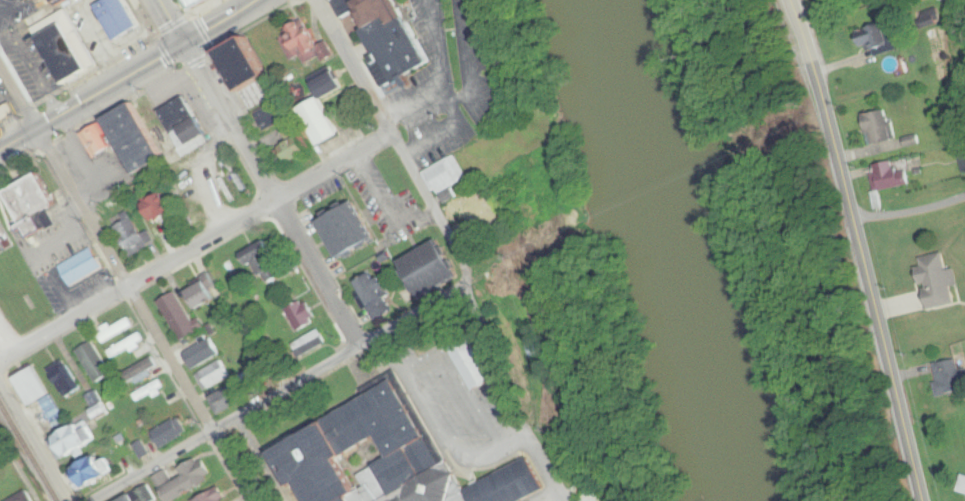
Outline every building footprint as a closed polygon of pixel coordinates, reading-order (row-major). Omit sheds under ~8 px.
[(142,27),(127,0),(106,0),(96,6),(115,41),(142,27)] [(200,8),(195,0),(214,0),(200,8)] [(333,1),(333,0),(401,0),(436,63),(399,84),(396,80),(384,86),(372,65),(375,63),(372,58),(378,55),(364,30),(368,27),(359,10),(343,19),(333,1)] [(328,62),(323,52),(309,59),(305,52),(295,57),(286,40),(292,27),(305,20),(320,48),(330,43),(337,57),(328,62)] [(64,83),(90,69),(63,22),(38,37),(64,83)] [(890,26),(860,26),(860,54),(890,54),(890,26)] [(245,91),(272,76),(250,37),(223,52),(245,91)] [(325,102),(345,90),(331,66),(311,79),(325,102)] [(159,111),(185,96),(212,142),(185,158),(159,111)] [(322,97),(301,109),(322,147),(343,135),(322,97)] [(256,114),(283,100),(293,119),(267,133),(256,114)] [(16,113),(0,123),(0,108),(10,102),(16,113)] [(103,120),(118,146),(135,176),(166,158),(134,103),(103,120)] [(896,139),(888,109),(862,116),(871,146),(896,139)] [(81,134),(103,120),(118,146),(95,159),(81,134)] [(278,147),(292,138),(293,141),(299,137),(308,152),(288,164),(278,147)] [(423,172),(436,196),(460,182),(463,186),(470,182),(454,155),(423,172)] [(903,162),(877,164),(879,188),(905,186),(903,162)] [(38,175),(6,193),(24,223),(17,226),(20,231),(27,227),(32,236),(43,230),(35,216),(55,204),(38,175)] [(156,226),(142,200),(162,189),(178,218),(167,224),(165,220),(156,226)] [(318,223),(356,202),(376,239),(355,251),(358,255),(350,259),(349,255),(339,261),(318,223)] [(129,210),(141,231),(147,228),(155,242),(132,256),(111,220),(129,210)] [(402,262),(440,240),(461,277),(423,299),(402,262)] [(242,254),(267,241),(273,253),(266,257),(278,278),(267,284),(255,263),(248,267),(242,254)] [(72,285),(104,268),(92,247),(60,265),(72,285)] [(954,307),(954,289),(941,289),(941,264),(917,264),(918,308),(954,307)] [(356,283),(373,273),(377,281),(381,279),(387,289),(383,291),(394,311),(376,321),(369,309),(365,311),(357,298),(363,294),(356,283)] [(187,291),(207,281),(217,299),(198,310),(187,291)] [(159,303),(177,292),(194,321),(199,318),(206,329),(182,342),(159,303)] [(298,331),(313,323),(311,319),(316,316),(308,302),(304,304),(302,300),(286,309),(298,331)] [(319,329),(326,342),(297,357),(290,344),(319,329)] [(146,342),(141,333),(108,352),(114,361),(146,342)] [(185,354),(203,344),(200,338),(207,334),(209,340),(212,338),(221,355),(193,370),(185,354)] [(451,348),(470,392),(492,383),(473,338),(451,348)] [(113,375),(94,341),(78,350),(98,384),(113,375)] [(120,375),(124,383),(156,367),(152,359),(120,375)] [(201,372),(222,361),(232,378),(211,389),(201,372)] [(50,370),(64,399),(81,391),(66,362),(50,370)] [(30,407),(50,395),(34,367),(13,379),(30,407)] [(393,500),(394,500),(529,500),(548,490),(529,455),(464,491),(432,434),(427,437),(405,397),(401,378),(396,370),(362,390),(366,397),(272,452),(293,488),(299,485),(308,500),(391,500),(393,500)] [(134,394),(139,403),(165,389),(160,380),(134,394)] [(210,398),(234,384),(235,387),(238,385),(247,401),(220,416),(210,398)] [(109,413),(96,392),(85,398),(98,420),(109,413)] [(153,432),(163,449),(185,436),(175,419),(153,432)] [(51,439),(59,461),(94,448),(87,426),(51,439)] [(69,475),(80,494),(113,475),(101,455),(69,475)] [(183,478),(161,489),(167,500),(175,500),(215,480),(203,457),(179,470),(183,478)] [(222,488),(193,500),(228,500),(222,488)]
